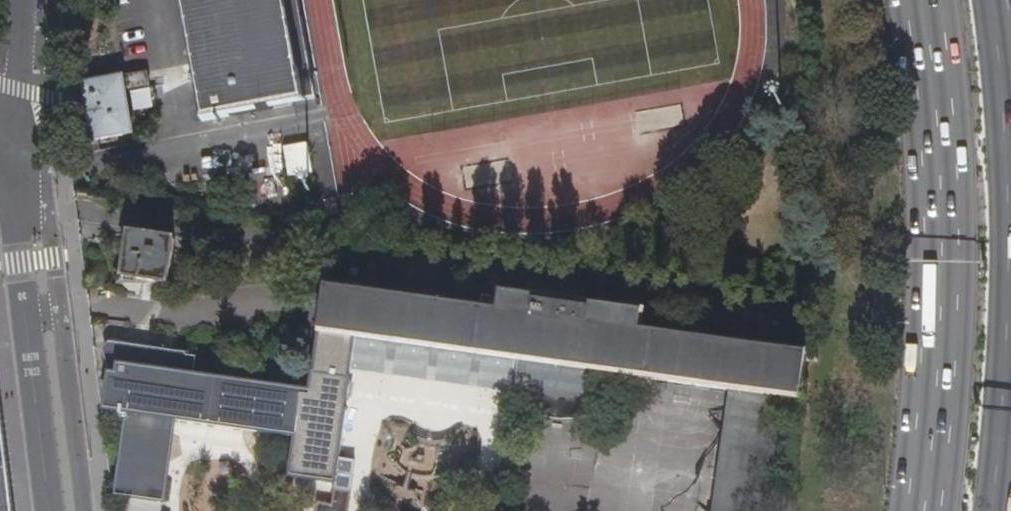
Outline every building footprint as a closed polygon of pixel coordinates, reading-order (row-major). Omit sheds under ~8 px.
[(201,122),(303,104),(285,0),(179,0),(201,122)] [(146,74),(128,75),(130,111),(148,110),(146,74)] [(84,84),(94,141),(133,134),(123,77),(84,84)] [(287,177),(310,174),(306,144),(283,147),(287,177)] [(122,281),(167,287),(173,242),(128,236),(122,281)] [(518,406),(526,411),(541,418),(549,420),(557,421),(573,422),(581,421),(596,416),(602,418),(607,374),(735,393),(720,510),(766,510),(781,399),(801,401),(808,356),(641,332),(643,312),(501,292),(498,310),(315,284),(309,331),(300,400),(215,390),(146,380),(150,355),(121,351),(118,376),(110,375),(108,386),(105,411),(126,413),(115,496),(130,498),(128,510),(162,510),(175,420),(295,437),(290,477),(334,483),(355,337),(519,361),(513,405),(518,406)] [(7,455),(0,402),(0,510),(13,510),(7,455)]
